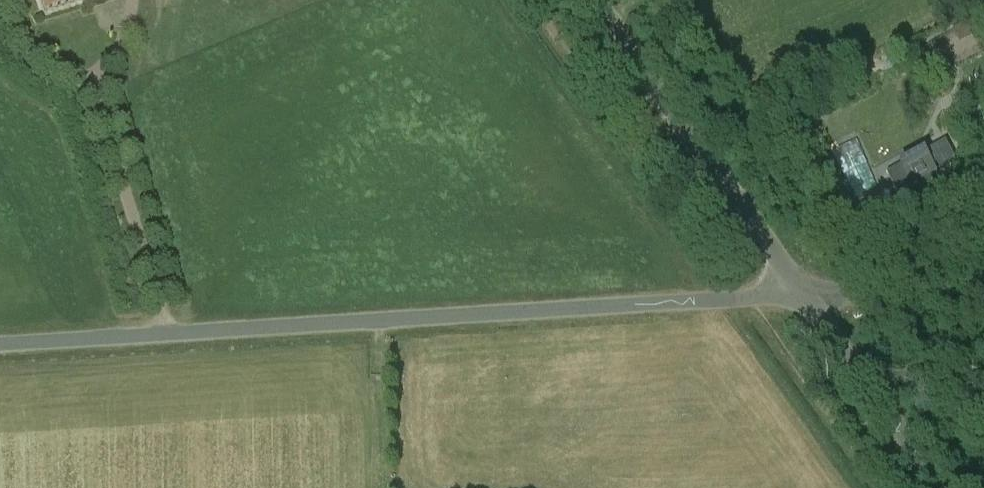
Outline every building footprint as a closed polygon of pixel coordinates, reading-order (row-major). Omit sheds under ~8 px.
[(44,12),(80,0),(41,0),(44,12)] [(939,179),(925,153),(887,175),(898,195),(909,189),(912,194),(939,179)]
